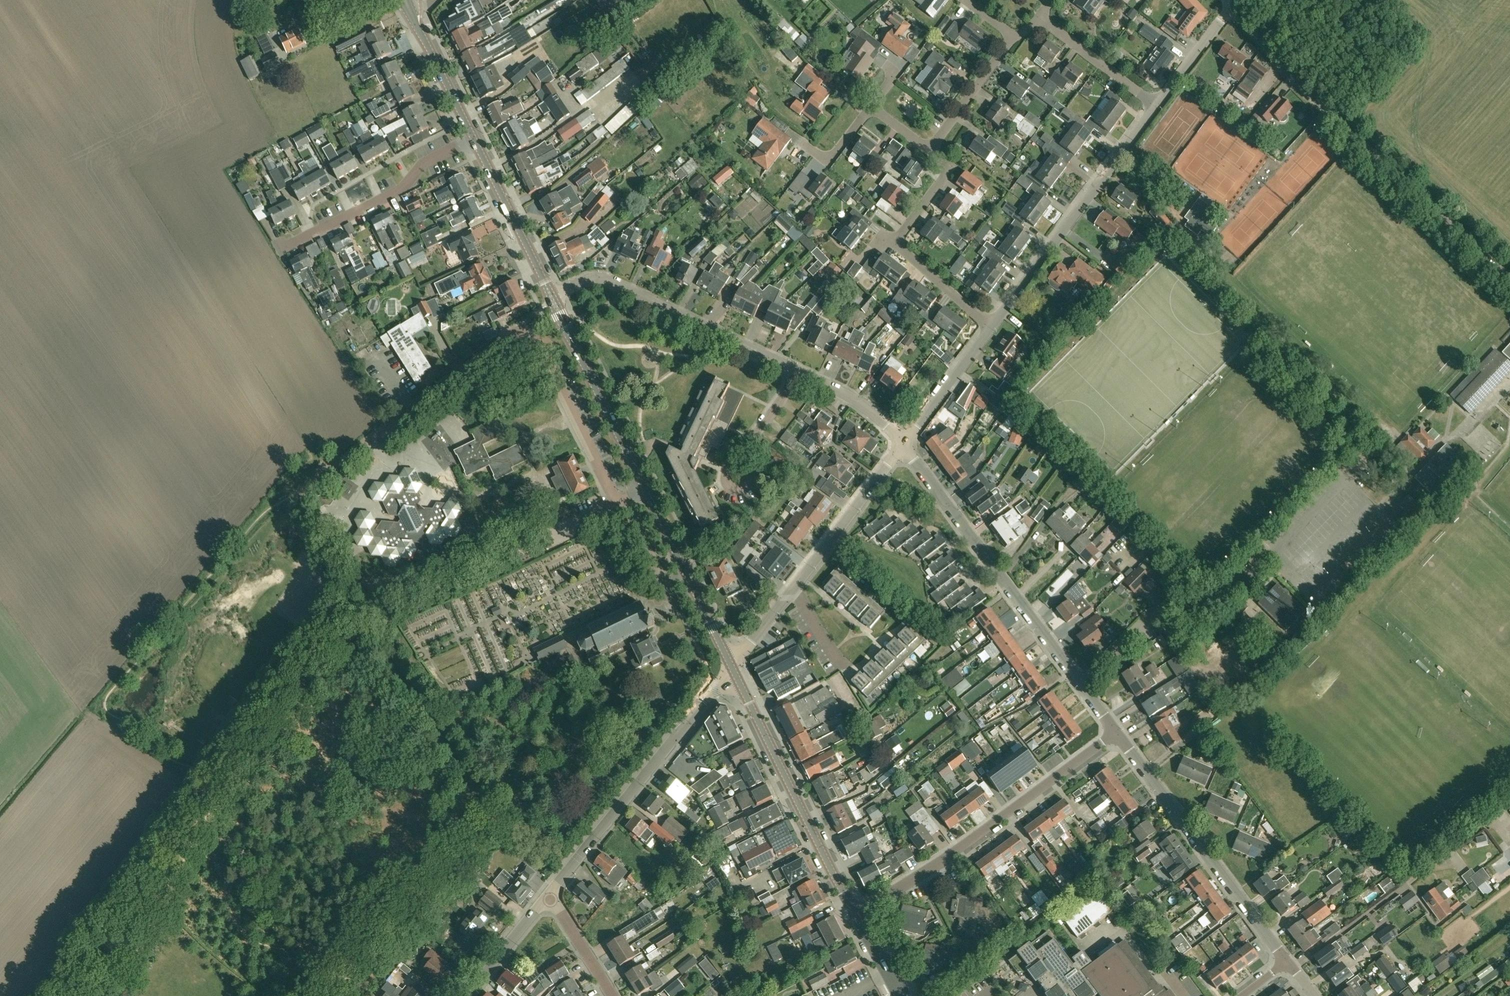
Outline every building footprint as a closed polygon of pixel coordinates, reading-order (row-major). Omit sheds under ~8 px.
[(444,22),(447,27),(445,28),(448,34),(450,33),(450,34),(479,20),(486,15),(478,0),(473,0),(470,1),(456,9),(459,14),(444,22)] [(545,6),(536,11),(538,16),(548,11),(550,9),(564,1),(564,0),(555,0),(548,4),(545,6)] [(922,6),(920,8),(933,18),(947,0),(914,0),(922,6)] [(1074,3),(1089,14),(1099,0),(1077,0),(1074,3)] [(1167,22),(1161,30),(1176,41),(1181,33),(1188,38),(1207,12),(1196,0),(1180,0),(1190,11),(1189,12),(1188,11),(1179,23),(1171,17),(1167,22)] [(450,36),(454,45),(481,32),(492,27),(503,21),(499,12),(488,18),(489,20),(477,26),(478,28),(468,33),(466,28),(450,36)] [(890,24),(895,28),(883,44),(903,58),(913,45),(902,37),(910,26),(894,14),(887,23),(889,24),(890,24)] [(551,18),(519,32),(524,43),(556,30),(551,18)] [(970,22),(964,29),(955,22),(945,35),(955,42),(961,34),(981,49),(981,48),(983,50),(985,49),(988,45),(987,44),(986,43),(990,37),(970,22)] [(1146,26),(1142,31),(1140,33),(1159,48),(1144,67),(1157,77),(1166,65),(1167,66),(1173,58),(1167,53),(1173,46),(1146,26)] [(481,32),(454,45),(459,54),(475,46),(473,42),(483,37),(484,40),(488,37),(487,36),(495,32),(492,27),(481,32)] [(858,27),(851,33),(874,50),(877,52),(882,45),(858,27)] [(298,30),(280,39),(287,52),(305,43),(298,30)] [(339,44),(335,46),(338,52),(342,50),(367,38),(369,43),(362,47),(359,48),(361,54),(372,49),(386,42),(380,31),(371,35),(368,30),(365,31),(339,44)] [(264,32),(255,36),(264,54),(273,50),(264,32)] [(460,56),(464,65),(491,52),(513,39),(509,33),(482,49),(481,47),(476,49),(476,48),(460,56)] [(850,36),(856,41),(850,50),(857,55),(845,71),(859,81),(873,62),(868,58),(874,50),(851,33),(852,34),(850,36)] [(803,51),(808,47),(799,38),(795,43),(803,51)] [(491,52),(464,65),(469,74),(485,66),(483,61),(493,56),(494,58),(516,45),(513,39),(491,52)] [(1044,49),(1039,56),(1034,62),(1052,75),(1061,62),(1056,58),(1060,52),(1053,47),(1054,45),(1048,41),(1042,48),(1044,49)] [(362,54),(360,55),(363,61),(369,58),(369,57),(375,54),(378,60),(391,54),(386,42),(372,49),(361,54),(362,54)] [(1219,54),(1219,55),(1226,60),(1225,61),(1227,63),(1222,70),(1223,70),(1222,72),(1222,75),(1227,79),(1230,78),(1231,76),(1238,81),(1246,71),(1240,66),(1245,60),(1240,56),(1241,55),(1226,45),(1223,49),(1222,49),(1219,52),(1219,54)] [(1119,51),(1116,47),(1114,50),(1110,54),(1119,61),(1122,58),(1117,54),(1119,51)] [(267,72),(281,65),(275,52),(261,59),(267,72)] [(577,67),(567,75),(573,84),(583,76),(599,64),(592,53),(576,65),(577,67)] [(945,60),(935,53),(927,64),(935,69),(922,86),(936,96),(936,95),(941,98),(945,94),(946,95),(955,84),(948,79),(952,75),(940,66),(945,60)] [(249,79),(262,75),(256,56),(243,60),(249,79)] [(952,58),(950,64),(962,70),(965,65),(952,58)] [(580,92),(587,100),(629,68),(622,59),(611,66),(613,68),(580,92)] [(359,68),(358,69),(349,73),(352,79),(361,74),(373,68),(370,62),(359,68)] [(380,65),(373,68),(361,74),(365,81),(376,75),(380,84),(388,81),(402,74),(396,62),(382,69),(380,65)] [(534,69),(532,70),(541,82),(552,75),(543,62),(534,69)] [(1268,71),(1255,62),(1248,71),(1261,80),(1268,71)] [(523,66),(509,77),(516,85),(527,76),(529,74),(528,73),(532,70),(534,69),(530,63),(524,67),(523,66)] [(1060,68),(1051,81),(1061,88),(1066,81),(1074,86),(1083,73),(1071,64),(1065,72),(1060,68)] [(485,69),(470,77),(475,87),(498,76),(493,65),(485,69)] [(798,99),(791,109),(800,116),(804,111),(817,121),(823,114),(818,110),(829,96),(819,88),(826,78),(809,65),(806,68),(799,77),(799,78),(795,82),(807,91),(808,90),(815,96),(807,106),(798,99)] [(648,87),(641,92),(604,127),(612,135),(634,114),(636,116),(650,103),(649,102),(669,86),(667,83),(678,75),(671,66),(654,79),(655,81),(648,87)] [(402,74),(388,81),(394,92),(407,85),(402,74)] [(1036,74),(1032,81),(1035,83),(1042,89),(1042,88),(1047,82),(1036,74)] [(476,88),(474,90),(478,99),(480,97),(481,99),(496,91),(495,90),(504,86),(501,80),(498,76),(475,87),(476,88)] [(1021,100),(1030,88),(1016,78),(1011,83),(1010,83),(1009,83),(1006,86),(1007,87),(1008,88),(1007,89),(1021,100)] [(548,99),(556,93),(550,83),(541,90),(548,99)] [(1059,101),(1035,83),(1031,89),(1045,100),(1044,100),(1054,107),(1059,101)] [(1235,92),(1247,100),(1253,92),(1241,83),(1235,92)] [(394,92),(386,96),(389,102),(397,98),(399,103),(413,97),(412,95),(415,94),(412,89),(410,90),(407,85),(394,92)] [(760,99),(750,91),(746,97),(756,105),(760,99)] [(1110,91),(1105,98),(1111,102),(1104,111),(1118,122),(1126,111),(1117,104),(1121,100),(1110,91)] [(556,93),(548,99),(544,101),(551,112),(563,103),(556,93)] [(1273,96),(1257,114),(1267,123),(1273,117),(1279,122),(1279,121),(1280,122),(1281,122),(1282,123),(1283,122),(1284,122),(1285,122),(1286,121),(1286,120),(1287,119),(1287,118),(1287,117),(1286,116),(1286,115),(1285,115),(1291,109),(1286,104),(1287,104),(1287,103),(1287,102),(1287,101),(1286,100),(1285,99),(1284,99),(1283,99),(1282,100),(1281,100),(1279,101),(1273,96)] [(504,107),(501,102),(486,109),(492,120),(522,105),(519,99),(504,107)] [(563,103),(551,112),(558,121),(570,113),(563,103)] [(1047,121),(1054,107),(1047,104),(1040,117),(1047,121)] [(376,118),(391,111),(388,105),(372,113),(376,118)] [(522,105),(492,120),(496,129),(511,122),(511,121),(518,118),(516,114),(525,110),(522,105)] [(1006,105),(1002,110),(995,105),(986,117),(999,127),(1004,120),(1011,124),(1019,114),(1006,105)] [(417,106),(404,112),(407,118),(388,127),(381,118),(375,121),(382,130),(382,131),(386,135),(396,130),(402,127),(409,124),(423,117),(417,106)] [(1068,134),(1069,135),(1083,146),(1086,141),(1088,143),(1092,138),(1090,136),(1082,129),(1086,123),(1065,108),(1059,117),(1067,123),(1068,121),(1074,125),(1073,127),(1068,134)] [(588,112),(576,120),(575,119),(558,131),(565,142),(583,130),(591,124),(595,120),(589,111),(588,112)] [(1118,122),(1104,111),(1096,121),(1090,117),(1086,123),(1097,131),(1100,127),(1109,134),(1118,122)] [(783,135),(790,126),(777,116),(770,125),(764,121),(754,134),(766,143),(754,159),(767,169),(790,140),(783,135)] [(423,117),(409,124),(402,127),(396,130),(398,136),(405,133),(407,139),(411,137),(414,143),(423,139),(420,133),(428,129),(423,117)] [(505,142),(531,128),(532,127),(529,122),(524,121),(523,122),(521,118),(501,129),(504,134),(502,136),(505,142)] [(368,140),(371,145),(378,157),(390,150),(383,138),(386,136),(386,135),(382,131),(382,130),(372,136),(365,123),(360,126),(364,134),(365,135),(368,140)] [(642,123),(632,132),(645,148),(661,135),(656,129),(650,133),(642,123)] [(325,133),(321,126),(308,133),(312,140),(325,133)] [(591,145),(607,133),(602,126),(586,138),(591,145)] [(531,128),(505,142),(508,147),(512,147),(514,152),(529,143),(527,140),(535,135),(531,128)] [(356,142),(352,135),(349,129),(343,132),(350,145),(356,142)] [(1062,130),(1059,135),(1064,139),(1060,144),(1053,139),(1049,145),(1052,147),(1062,155),(1066,150),(1074,157),(1083,146),(1069,135),(1068,134),(1062,130)] [(343,133),(339,135),(337,136),(344,149),(350,145),(343,132),(343,133)] [(305,133),(293,139),(298,149),(310,143),(305,133)] [(366,164),(378,157),(371,145),(368,140),(365,135),(364,134),(360,137),(363,143),(362,143),(365,148),(359,152),(366,164)] [(1000,158),(1007,148),(990,136),(986,142),(979,137),(970,149),(986,161),(992,152),(1000,158)] [(289,139),(281,143),(285,151),(293,147),(289,139)] [(863,139),(853,151),(854,152),(865,160),(865,161),(867,162),(872,166),(880,156),(873,151),(875,148),(863,139)] [(890,145),(886,151),(892,155),(896,149),(899,151),(903,147),(896,142),(893,140),(889,144),(890,145)] [(556,150),(553,144),(534,154),(532,150),(512,160),(517,169),(548,154),(548,153),(555,150),(556,150)] [(348,174),(341,161),(332,145),(324,149),(333,165),(330,166),(338,180),(348,174)] [(1052,147),(1045,156),(1040,163),(1044,167),(1059,178),(1067,167),(1058,160),(1062,155),(1052,147)] [(907,149),(898,160),(896,164),(904,169),(901,173),(907,177),(906,179),(914,186),(920,179),(917,177),(923,170),(917,166),(921,160),(907,149)] [(520,177),(541,167),(543,166),(535,170),(533,166),(550,158),(550,157),(556,154),(555,150),(548,153),(548,154),(517,169),(520,177)] [(1008,151),(1004,156),(1012,162),(1015,157),(1008,151)] [(264,159),(270,171),(278,168),(272,155),(264,159)] [(351,155),(341,161),(348,174),(358,168),(351,155)] [(1044,167),(1040,163),(1035,160),(1030,168),(1029,167),(1023,176),(1033,183),(1038,187),(1041,183),(1050,189),(1059,178),(1044,167)] [(690,161),(675,173),(682,181),(697,169),(690,161)] [(867,162),(857,174),(863,178),(872,166),(867,162)] [(303,182),(302,182),(310,195),(311,194),(312,196),(313,197),(317,194),(316,192),(320,189),(309,169),(305,163),(300,166),(303,172),(307,179),(303,182)] [(543,166),(541,167),(520,177),(524,184),(560,167),(558,163),(544,169),(543,166)] [(317,164),(309,169),(320,189),(331,183),(323,170),(321,171),(317,164)] [(278,168),(278,169),(285,183),(292,179),(285,165),(278,168)] [(563,173),(560,167),(524,184),(529,194),(551,183),(549,180),(563,173)] [(728,167),(713,180),(719,186),(733,173),(728,167)] [(876,167),(872,172),(878,176),(881,171),(876,167)] [(285,183),(278,169),(270,173),(280,191),(286,188),(285,183)] [(579,188),(594,177),(588,170),(573,180),(579,188)] [(964,197),(973,204),(975,206),(983,194),(978,190),(982,185),(966,173),(957,185),(968,192),(964,197)] [(698,188),(702,184),(704,187),(708,184),(699,174),(692,181),(698,188)] [(898,191),(902,185),(887,174),(879,185),(887,191),(882,197),(895,207),(904,195),(898,191)] [(434,194),(437,200),(467,185),(465,181),(466,179),(465,176),(463,176),(463,175),(448,182),(450,186),(434,194)] [(799,176),(791,186),(799,192),(810,200),(814,195),(822,200),(834,185),(822,176),(816,184),(814,186),(809,181),(810,179),(809,179),(807,182),(799,176)] [(300,201),(310,195),(302,182),(303,182),(299,177),(294,180),(297,185),(292,188),(299,201),(300,201)] [(1038,187),(1033,183),(1026,192),(1034,198),(1029,205),(1043,215),(1051,205),(1043,198),(1046,194),(1046,193),(1038,187)] [(469,189),(467,185),(437,200),(440,205),(456,197),(458,202),(472,194),(473,192),(471,189),(469,189)] [(839,198),(848,203),(856,190),(848,185),(839,198)] [(588,207),(581,216),(590,224),(597,215),(610,200),(609,199),(614,193),(607,186),(602,193),(601,192),(588,207)] [(1128,210),(1137,197),(1121,186),(1112,198),(1128,210)] [(275,225),(286,220),(279,207),(280,207),(272,190),(266,193),(274,210),(269,212),(275,225)] [(542,205),(541,206),(545,213),(547,213),(548,215),(549,214),(554,212),(562,207),(565,212),(571,209),(576,206),(579,204),(582,203),(575,192),(569,195),(567,191),(562,194),(561,192),(557,195),(556,194),(541,203),(542,205)] [(592,192),(583,203),(587,206),(596,195),(592,192)] [(259,197),(253,200),(250,193),(245,196),(252,212),(263,206),(259,197)] [(716,195),(710,201),(718,209),(724,204),(716,195)] [(956,201),(949,196),(941,207),(953,217),(958,210),(965,215),(973,204),(964,197),(960,195),(956,201)] [(420,197),(409,203),(405,204),(409,212),(423,205),(420,197)] [(866,197),(862,204),(873,211),(877,204),(866,197)] [(462,209),(451,215),(453,220),(479,208),(477,204),(478,202),(476,199),(474,199),(474,198),(460,205),(462,209)] [(279,207),(286,220),(297,215),(290,201),(280,207),(279,207)] [(1191,208),(1184,219),(1188,222),(1184,226),(1184,227),(1197,237),(1201,231),(1209,237),(1212,239),(1216,234),(1214,232),(1217,227),(1209,221),(1212,216),(1195,204),(1191,208)] [(1043,215),(1029,205),(1023,213),(1018,209),(1012,218),(1015,220),(1021,225),(1025,220),(1034,227),(1043,215)] [(261,208),(255,211),(261,222),(267,218),(261,208)] [(479,208),(453,220),(450,222),(453,228),(467,220),(469,224),(484,217),(483,217),(484,215),(483,212),(481,212),(479,208)] [(814,208),(809,215),(814,219),(819,212),(814,208)] [(852,221),(846,228),(860,239),(868,228),(861,222),(865,217),(854,208),(847,217),(852,221)] [(557,217),(551,221),(557,231),(571,223),(568,217),(574,214),(571,209),(565,212),(557,217)] [(419,210),(410,214),(416,225),(424,221),(419,210)] [(391,241),(395,248),(403,244),(398,232),(400,231),(397,225),(395,226),(388,212),(379,216),(391,241)] [(1163,236),(1164,235),(1175,225),(1163,213),(1156,220),(1162,227),(1160,229),(1159,228),(1153,233),(1159,239),(1163,235),(1163,236)] [(775,221),(787,233),(794,226),(782,214),(775,221)] [(1134,230),(1119,219),(1116,223),(1104,214),(1103,215),(1101,214),(1099,214),(1095,219),(1095,222),(1097,223),(1095,225),(1112,237),(1116,232),(1126,240),(1134,230)] [(394,249),(395,248),(391,241),(379,216),(371,221),(378,234),(380,233),(389,251),(394,249)] [(446,216),(436,221),(438,227),(449,222),(446,216)] [(610,220),(601,228),(606,234),(615,226),(610,220)] [(1026,228),(1021,225),(1015,220),(1009,228),(1013,232),(1008,239),(1022,250),(1030,239),(1022,232),(1026,228)] [(929,222),(921,234),(934,244),(938,237),(946,243),(950,239),(954,233),(954,232),(949,228),(940,221),(936,227),(929,222)] [(952,224),(949,228),(954,232),(955,232),(958,229),(952,224)] [(985,224),(974,239),(980,244),(991,229),(985,224)] [(593,245),(604,235),(605,234),(598,227),(586,238),(593,245)] [(797,241),(803,235),(796,228),(790,234),(797,241)] [(851,250),(860,239),(846,228),(841,234),(836,230),(832,235),(851,250)] [(439,244),(432,230),(420,236),(427,249),(439,244)] [(630,230),(627,237),(622,234),(615,249),(622,253),(622,254),(630,258),(629,258),(635,261),(635,260),(637,261),(642,249),(634,246),(639,235),(630,230)] [(807,230),(803,234),(809,239),(813,234),(807,230)] [(470,231),(447,242),(452,252),(458,249),(464,262),(468,260),(470,261),(474,259),(474,257),(478,255),(472,243),(475,242),(470,231)] [(645,255),(650,258),(646,266),(658,272),(662,263),(667,265),(671,257),(666,255),(661,252),(665,243),(661,241),(664,235),(656,231),(652,241),(645,255)] [(353,246),(347,233),(338,237),(351,261),(356,272),(365,268),(359,256),(358,256),(355,251),(353,252),(351,247),(353,246)] [(803,235),(798,240),(810,253),(816,247),(803,235)] [(351,261),(338,237),(330,241),(337,254),(339,253),(345,264),(351,261)] [(555,260),(583,246),(579,239),(566,246),(563,241),(549,249),(555,260)] [(707,245),(706,244),(701,239),(677,262),(684,266),(677,280),(690,287),(697,272),(691,269),(694,263),(690,261),(707,245)] [(1023,252),(1021,250),(1022,250),(1008,239),(1003,245),(1000,243),(997,244),(995,247),(991,244),(988,249),(991,252),(1002,260),(1005,255),(1013,261),(1018,256),(1019,257),(1023,252)] [(424,244),(412,248),(414,254),(426,250),(424,244)] [(405,246),(397,251),(401,259),(410,255),(405,246)] [(585,251),(583,246),(555,260),(561,272),(575,265),(572,258),(585,251)] [(978,254),(984,258),(977,267),(983,272),(997,283),(1006,271),(998,265),(1002,260),(991,252),(988,249),(983,246),(978,254)] [(723,259),(728,254),(730,257),(734,253),(730,248),(729,247),(725,251),(725,252),(720,256),(723,259)] [(830,260),(817,248),(811,254),(824,266),(830,260)] [(306,253),(297,257),(310,281),(315,278),(310,268),(313,266),(306,253)] [(421,261),(418,253),(409,257),(412,264),(421,261)] [(880,273),(885,277),(896,263),(884,255),(878,263),(870,257),(863,267),(863,268),(876,278),(880,273)] [(1121,277),(1133,265),(1124,255),(1112,267),(1121,277)] [(387,265),(382,256),(372,260),(377,270),(387,265)] [(310,281),(297,257),(289,261),(296,274),(298,273),(307,290),(312,287),(310,281)] [(752,268),(756,262),(748,257),(744,263),(752,268)] [(1049,278),(1051,279),(1050,281),(1049,284),(1050,286),(1056,290),(1059,291),(1061,290),(1067,294),(1076,282),(1093,295),(1105,278),(1094,269),(1092,272),(1087,268),(1088,267),(1078,260),(1069,272),(1060,264),(1049,278)] [(398,265),(404,279),(414,275),(407,261),(398,265)] [(733,277),(740,282),(742,279),(750,267),(743,262),(733,277)] [(854,280),(863,268),(863,267),(856,262),(847,274),(854,280)] [(835,278),(842,271),(833,263),(826,270),(835,278)] [(907,272),(896,263),(885,277),(893,283),(889,288),(898,294),(904,286),(906,284),(901,280),(907,272)] [(461,272),(443,281),(449,294),(461,288),(488,275),(488,274),(489,274),(489,272),(488,270),(486,269),(485,270),(482,265),(476,268),(476,267),(474,266),(469,268),(469,270),(469,271),(469,272),(464,274),(461,272)] [(707,291),(716,278),(720,271),(713,266),(708,273),(706,272),(697,285),(707,291)] [(359,280),(353,267),(345,270),(352,284),(359,280)] [(813,277),(818,273),(812,267),(808,271),(813,277)] [(976,268),(983,273),(978,280),(973,276),(966,285),(977,293),(981,288),(989,294),(997,283),(983,272),(977,267),(976,268)] [(330,272),(334,281),(340,278),(337,269),(330,272)] [(720,271),(716,278),(707,291),(717,298),(730,277),(720,271)] [(750,272),(740,282),(745,286),(755,276),(750,272)] [(449,294),(448,294),(449,295),(450,296),(451,297),(453,297),(455,297),(456,296),(464,293),(470,290),(473,294),(478,292),(492,285),(490,281),(491,280),(492,278),(491,275),(489,275),(488,275),(461,288),(449,294)] [(1110,278),(1103,287),(1109,291),(1115,282),(1110,278)] [(506,299),(521,292),(515,281),(501,288),(500,285),(493,288),(496,294),(502,291),(506,299)] [(775,288),(780,290),(784,282),(781,281),(775,288)] [(904,286),(898,294),(896,297),(904,303),(907,298),(915,304),(926,290),(915,282),(909,290),(904,286)] [(751,294),(743,311),(755,317),(764,298),(769,300),(775,288),(769,285),(762,292),(755,285),(751,294)] [(775,288),(769,300),(775,303),(781,290),(775,288)] [(333,306),(331,301),(335,299),(330,289),(318,295),(323,305),(322,305),(325,312),(330,310),(329,308),(333,306)] [(743,311),(751,294),(740,289),(732,306),(743,311)] [(937,298),(926,290),(915,304),(923,310),(919,314),(928,321),(934,313),(936,310),(931,307),(937,298)] [(521,292),(506,299),(510,306),(504,309),(503,307),(496,311),(500,319),(507,316),(506,315),(513,312),(512,310),(526,303),(521,292)] [(865,314),(876,301),(869,295),(858,307),(865,314)] [(820,301),(812,310),(819,316),(831,302),(824,296),(823,298),(820,301)] [(367,307),(372,315),(376,313),(378,310),(379,306),(380,303),(378,299),(377,297),(370,300),(367,301),(365,303),(365,306),(367,308),(367,307)] [(812,310),(820,301),(815,297),(807,306),(812,310)] [(435,299),(427,303),(427,304),(430,309),(431,312),(439,308),(435,299)] [(421,314),(423,318),(432,314),(431,312),(430,309),(427,304),(427,303),(426,302),(417,306),(417,307),(411,310),(415,317),(421,314)] [(773,304),(768,315),(765,322),(776,327),(785,310),(773,304)] [(803,321),(812,310),(807,306),(798,317),(803,321)] [(878,314),(888,324),(895,318),(884,308),(878,314)] [(939,316),(934,313),(928,321),(926,323),(935,330),(938,325),(946,331),(956,316),(945,308),(939,316)] [(796,315),(785,310),(776,327),(787,333),(796,315)] [(328,319),(325,311),(319,313),(323,322),(328,319)] [(475,315),(479,324),(488,320),(483,311),(475,315)] [(421,314),(415,317),(380,338),(386,348),(391,345),(416,385),(421,381),(418,376),(431,368),(411,337),(428,327),(423,318),(421,314)] [(968,325),(956,316),(946,331),(953,336),(949,341),(953,344),(968,325)] [(826,322),(815,317),(808,331),(813,334),(809,343),(823,350),(826,344),(832,347),(838,335),(831,332),(829,336),(821,332),(826,322)] [(373,338),(370,333),(375,330),(370,321),(350,331),(358,346),(373,338)] [(909,331),(900,324),(895,329),(904,337),(909,331)] [(495,328),(483,334),(487,341),(490,340),(499,335),(498,334),(495,328)] [(834,355),(845,361),(856,338),(862,332),(855,329),(849,342),(842,339),(834,355)] [(862,332),(856,338),(845,361),(858,367),(864,355),(861,354),(864,349),(859,347),(865,334),(864,333),(862,332)] [(1000,343),(996,350),(1003,356),(998,362),(996,360),(990,369),(1003,379),(1010,370),(1005,367),(1015,354),(1014,353),(1022,342),(1010,333),(1001,344),(1000,343)] [(909,348),(916,338),(910,334),(902,343),(909,348)] [(879,347),(887,353),(895,344),(888,337),(879,347)] [(940,338),(935,345),(932,350),(941,358),(945,354),(939,349),(945,342),(940,338)] [(864,355),(858,367),(870,373),(877,359),(871,356),(876,346),(870,343),(864,355)] [(1502,353),(1509,360),(1509,344),(1502,353)] [(1481,374),(1456,401),(1470,414),(1509,372),(1509,365),(1494,350),(1476,369),(1481,374)] [(903,366),(892,357),(881,372),(886,376),(881,382),(893,391),(903,378),(897,374),(903,366)] [(670,447),(666,455),(669,460),(676,475),(672,477),(681,494),(690,512),(696,525),(699,523),(702,528),(719,520),(710,502),(706,492),(704,489),(702,484),(695,471),(698,467),(702,457),(706,459),(712,446),(718,449),(719,447),(720,445),(721,445),(722,444),(723,444),(723,443),(724,442),(724,441),(724,440),(724,439),(723,438),(724,436),(726,432),(728,429),(730,425),(736,412),(744,395),(738,392),(729,388),(730,384),(717,378),(714,385),(712,387),(709,386),(705,393),(701,392),(700,395),(697,400),(701,402),(697,411),(693,409),(692,411),(689,418),(693,419),(689,428),(685,426),(684,428),(681,435),(684,437),(680,445),(680,446),(677,451),(674,449),(670,447)] [(989,389),(1003,399),(1012,386),(1004,380),(997,389),(992,385),(989,389)] [(966,411),(975,390),(968,385),(955,403),(966,411)] [(995,394),(989,403),(1002,413),(1004,409),(1008,404),(1002,399),(995,394)] [(814,421),(808,416),(804,422),(810,426),(827,439),(833,430),(827,426),(832,419),(821,411),(814,421)] [(1001,426),(996,432),(1004,439),(1017,421),(1009,416),(1008,417),(1004,414),(997,423),(1001,426)] [(510,468),(526,460),(519,445),(489,459),(482,445),(505,434),(498,419),(471,432),(475,442),(455,452),(467,476),(489,465),(496,480),(512,472),(510,468)] [(845,445),(851,449),(863,431),(848,420),(840,431),(847,436),(842,442),(845,445)] [(799,441),(810,449),(815,442),(821,447),(827,439),(810,426),(799,441)] [(1014,427),(1011,437),(1021,441),(1025,430),(1014,427)] [(1413,435),(1410,438),(1408,436),(1394,449),(1410,465),(1417,458),(1421,461),(1427,455),(1422,450),(1425,447),(1427,449),(1435,442),(1420,427),(1412,435),(1413,435)] [(928,451),(929,451),(930,450),(933,454),(942,448),(955,438),(949,429),(937,437),(926,445),(927,446),(926,447),(926,449),(928,451)] [(878,443),(863,431),(851,449),(859,455),(864,448),(870,453),(878,443)] [(780,440),(791,448),(797,440),(786,432),(780,439),(780,440)] [(959,443),(955,438),(942,448),(933,454),(940,464),(945,461),(946,462),(953,457),(948,451),(959,443)] [(1446,445),(1426,466),(1414,478),(1437,500),(1449,488),(1448,487),(1452,484),(1469,468),(1465,464),(1459,458),(1462,455),(1455,449),(1452,452),(1446,445)] [(816,464),(831,475),(843,458),(835,452),(830,458),(824,453),(816,464)] [(949,475),(971,459),(967,453),(956,462),(953,457),(946,462),(945,461),(940,464),(942,466),(949,475)] [(582,475),(583,475),(580,469),(579,469),(573,456),(559,463),(560,465),(553,469),(557,477),(552,479),(557,490),(562,488),(566,496),(573,492),(574,495),(588,488),(582,475)] [(849,462),(843,458),(831,475),(846,486),(854,476),(847,471),(852,464),(849,462)] [(967,477),(968,478),(976,472),(976,471),(972,466),(975,464),(971,459),(949,475),(952,479),(951,480),(950,482),(952,485),(954,485),(955,484),(956,485),(967,477)] [(1024,468),(1017,479),(1024,484),(1032,473),(1024,468)] [(375,484),(370,492),(374,501),(383,502),(384,501),(387,504),(386,506),(390,515),(399,516),(401,520),(399,524),(383,523),(380,527),(375,524),(376,522),(372,513),(362,512),(356,520),(360,529),(354,537),(359,546),(368,547),(372,556),(382,557),(386,565),(396,566),(401,558),(411,558),(417,550),(413,542),(422,543),(427,535),(431,544),(441,544),(446,536),(475,539),(480,531),(463,496),(455,494),(446,506),(442,503),(437,504),(433,510),(424,509),(423,511),(417,506),(421,501),(417,493),(422,486),(419,479),(415,470),(405,470),(400,478),(390,477),(385,485),(375,484)] [(974,505),(996,489),(995,489),(995,487),(993,483),(991,483),(989,484),(981,474),(968,484),(973,490),(965,496),(967,499),(966,501),(968,504),(970,504),(973,507),(974,505)] [(1080,492),(1088,484),(1079,475),(1071,483),(1080,492)] [(838,487),(828,480),(824,485),(834,492),(838,487)] [(815,486),(820,490),(821,490),(824,485),(819,482),(815,486)] [(806,483),(801,490),(806,493),(811,487),(806,483)] [(834,492),(824,485),(821,490),(830,497),(834,492)] [(981,515),(989,510),(994,516),(1011,504),(1011,501),(1009,498),(1004,501),(999,495),(1000,492),(997,489),(996,489),(974,505),(976,508),(975,510),(977,513),(979,512),(981,515)] [(808,504),(824,516),(833,504),(818,493),(817,493),(812,490),(810,494),(814,497),(808,504)] [(324,492),(321,496),(314,499),(318,508),(325,505),(331,505),(334,501),(330,492),(324,492)] [(1021,516),(1031,508),(1025,500),(1015,507),(1021,516)] [(1048,510),(1051,506),(1044,500),(1040,504),(1031,517),(1038,523),(1040,520),(1048,510)] [(824,516),(808,504),(803,511),(799,508),(796,512),(813,525),(816,527),(824,516)] [(1060,511),(1059,510),(1046,524),(1057,534),(1070,521),(1076,514),(1066,505),(1060,511)] [(1103,512),(1110,519),(1118,511),(1111,505),(1103,512)] [(805,536),(813,525),(796,512),(787,506),(785,509),(794,516),(788,524),(805,536)] [(990,527),(997,538),(1011,527),(1018,521),(1015,518),(1018,516),(1013,510),(1003,517),(990,527)] [(1114,521),(1124,531),(1131,523),(1121,513),(1114,521)] [(1070,521),(1057,534),(1068,545),(1081,532),(1079,530),(1086,524),(1076,514),(1070,521)] [(892,522),(887,515),(879,522),(877,519),(863,529),(870,539),(876,535),(890,524),(892,522)] [(905,527),(900,520),(892,527),(890,524),(876,535),(884,545),(889,540),(903,529),(905,527)] [(749,527),(742,536),(749,542),(756,533),(761,526),(754,521),(749,527)] [(1011,527),(997,538),(1005,548),(1019,538),(1027,531),(1029,530),(1024,524),(1022,526),(1018,521),(1011,527)] [(805,536),(788,524),(784,531),(780,528),(777,532),(781,535),(781,536),(797,547),(805,536)] [(919,533),(913,526),(905,532),(903,529),(889,540),(897,550),(903,545),(916,534),(919,533)] [(1083,537),(1082,536),(1071,547),(1080,556),(1091,545),(1087,541),(1093,535),(1089,530),(1083,537)] [(932,538),(927,531),(918,537),(916,534),(903,545),(910,555),(916,551),(929,540),(932,538)] [(1139,550),(1148,541),(1139,533),(1130,541),(1139,550)] [(742,536),(730,552),(735,560),(738,565),(745,557),(740,553),(749,542),(742,536)] [(782,552),(785,547),(772,536),(765,544),(773,550),(768,556),(784,569),(791,559),(782,552)] [(945,543),(940,536),(931,542),(929,540),(916,551),(923,560),(945,543)] [(1080,556),(1081,557),(1079,558),(1079,560),(1085,566),(1087,564),(1092,568),(1103,557),(1099,553),(1105,547),(1100,542),(1095,547),(1092,543),(1091,545),(1080,556)] [(957,560),(952,552),(944,559),(942,556),(928,566),(935,576),(943,570),(951,564),(957,560)] [(1107,564),(1110,561),(1105,555),(1101,559),(1107,564)] [(784,569),(768,556),(763,562),(756,556),(749,564),(763,575),(767,571),(776,578),(784,569)] [(728,598),(732,596),(742,591),(727,559),(707,569),(717,590),(723,588),(726,594),(728,598)] [(958,574),(953,567),(945,572),(943,570),(935,576),(929,581),(936,590),(944,584),(953,578),(958,574)] [(1149,578),(1140,568),(1125,583),(1134,593),(1149,578)] [(836,569),(822,584),(826,587),(824,589),(833,597),(835,595),(848,580),(836,569)] [(848,606),(847,605),(860,590),(848,580),(835,595),(838,598),(836,600),(846,608),(848,606)] [(957,589),(959,588),(954,581),(946,587),(944,584),(936,590),(930,595),(938,604),(943,600),(957,589)] [(760,590),(757,582),(751,585),(754,592),(760,590)] [(1068,602),(1057,610),(1067,623),(1078,615),(1073,607),(1079,603),(1084,599),(1082,598),(1087,595),(1078,583),(1064,596),(1068,602)] [(1278,584),(1258,604),(1286,631),(1306,611),(1278,584)] [(973,593),(967,586),(959,592),(957,589),(943,600),(950,610),(956,605),(970,595),(973,593)] [(858,619),(860,616),(859,616),(873,601),(860,590),(847,605),(848,606),(851,608),(849,610),(858,619)] [(986,598),(981,591),(972,597),(970,595),(956,605),(964,615),(986,598)] [(873,601),(859,616),(860,616),(863,619),(861,621),(870,629),(885,612),(873,601)] [(588,629),(584,631),(587,636),(581,639),(579,638),(580,639),(578,644),(577,645),(577,646),(579,645),(581,649),(580,651),(581,652),(581,651),(586,652),(586,653),(587,654),(589,657),(587,658),(591,666),(603,660),(601,655),(608,652),(610,655),(623,648),(622,647),(627,645),(629,650),(632,648),(637,658),(631,662),(635,670),(651,662),(653,666),(661,663),(659,659),(662,657),(652,636),(651,636),(648,629),(655,626),(651,619),(649,621),(648,620),(649,620),(645,611),(644,611),(641,605),(642,604),(641,603),(640,604),(640,603),(639,603),(639,604),(630,609),(630,608),(629,608),(629,609),(620,614),(619,613),(618,613),(619,614),(609,619),(609,618),(608,618),(608,619),(599,624),(599,623),(597,623),(598,624),(589,629),(588,627),(587,628),(588,629)] [(1244,603),(1236,611),(1240,615),(1248,607),(1244,603)] [(1084,609),(1079,612),(1080,613),(1084,619),(1094,612),(1089,605),(1084,609)] [(985,629),(998,620),(989,609),(977,618),(976,617),(967,624),(970,628),(979,621),(985,629)] [(1103,639),(1108,636),(1102,629),(1106,626),(1097,615),(1080,628),(1083,633),(1078,637),(1086,649),(1102,638),(1103,639)] [(998,620),(985,629),(989,635),(987,637),(991,642),(993,640),(993,639),(999,634),(1000,636),(1007,632),(998,620)] [(900,639),(900,638),(914,653),(926,641),(912,627),(909,630),(906,628),(898,636),(900,639)] [(1014,642),(1007,632),(1000,636),(999,634),(993,639),(993,640),(991,642),(995,647),(997,645),(1002,651),(1014,642)] [(1169,645),(1162,635),(1157,638),(1164,648),(1169,645)] [(562,637),(547,644),(535,650),(541,659),(566,647),(562,637)] [(902,664),(914,653),(900,638),(900,639),(897,641),(895,639),(886,648),(888,650),(889,650),(902,664)] [(753,660),(751,662),(751,663),(755,669),(755,670),(756,670),(762,682),(761,682),(762,683),(768,694),(773,691),(778,700),(800,689),(800,687),(797,681),(800,679),(802,684),(806,682),(804,678),(813,673),(806,662),(808,661),(800,646),(798,647),(793,640),(791,641),(792,641),(780,647),(778,647),(779,647),(766,654),(765,654),(764,655),(753,661),(753,660)] [(1014,642),(1002,651),(1006,657),(1004,659),(1007,663),(1009,661),(1022,652),(1014,642)] [(877,661),(891,675),(902,664),(889,650),(888,650),(885,653),(883,650),(874,659),(877,661)] [(1030,662),(1022,652),(1009,661),(1013,667),(1011,669),(1015,674),(1017,672),(1018,674),(1025,668),(1024,667),(1030,662)] [(1169,662),(1174,670),(1183,664),(1178,656),(1169,662)] [(865,673),(865,672),(879,687),(891,675),(877,661),(874,664),(872,662),(863,670),(865,673)] [(1025,684),(1026,684),(1039,675),(1031,664),(1030,662),(1024,667),(1025,668),(1018,674),(1016,675),(1019,680),(1021,678),(1026,683),(1025,684)] [(1153,663),(1145,668),(1148,674),(1149,675),(1157,669),(1153,663)] [(1002,667),(996,672),(999,676),(1005,671),(1004,670),(1002,667)] [(1136,667),(1123,676),(1130,687),(1143,678),(1136,667)] [(1157,669),(1149,675),(1151,679),(1152,680),(1153,679),(1160,674),(1157,669)] [(867,698),(879,687),(865,672),(865,673),(862,675),(860,673),(851,682),(867,698)] [(958,684),(950,674),(941,680),(949,690),(958,684)] [(1039,675),(1026,684),(1032,692),(1023,698),(1026,702),(1035,696),(1034,695),(1047,686),(1039,675)] [(1143,678),(1130,687),(1137,697),(1150,689),(1147,684),(1153,680),(1153,679),(1152,680),(1151,679),(1149,675),(1143,678)] [(955,699),(972,687),(966,679),(949,691),(955,699)] [(1143,706),(1142,706),(1149,717),(1157,712),(1164,708),(1166,707),(1170,705),(1165,696),(1166,696),(1175,690),(1174,687),(1171,682),(1161,688),(1151,694),(1147,697),(1150,701),(1143,706)] [(784,708),(776,712),(790,739),(810,729),(811,730),(820,724),(827,719),(838,712),(841,711),(830,692),(826,687),(811,696),(811,695),(784,708)] [(975,691),(962,697),(965,703),(978,697),(975,691)] [(1051,693),(1037,703),(1040,707),(1042,706),(1046,712),(1059,703),(1051,693)] [(1059,703),(1046,712),(1051,718),(1049,720),(1052,723),(1066,713),(1059,703)] [(743,740),(727,708),(720,707),(686,749),(702,761),(729,748),(729,747),(743,740)] [(1176,707),(1166,713),(1169,719),(1176,714),(1179,712),(1176,707)] [(1187,721),(1195,716),(1193,712),(1185,717),(1185,716),(1180,720),(1176,714),(1169,719),(1166,713),(1155,720),(1158,724),(1155,726),(1162,737),(1188,721),(1187,721)] [(1066,713),(1052,723),(1054,727),(1056,725),(1061,732),(1074,723),(1066,713)] [(862,728),(869,741),(882,734),(879,729),(886,725),(880,715),(872,719),(874,721),(862,728)] [(1016,720),(1011,723),(1016,730),(1021,726),(1016,720)] [(1188,721),(1162,737),(1169,749),(1181,741),(1177,735),(1184,730),(1183,730),(1190,725),(1188,721)] [(825,724),(819,727),(810,731),(811,733),(806,735),(806,733),(791,741),(802,762),(852,736),(845,723),(838,727),(839,729),(830,734),(825,724)] [(1074,723),(1061,732),(1066,738),(1064,740),(1066,743),(1081,733),(1074,723)] [(1181,738),(1186,744),(1201,732),(1197,726),(1181,738)] [(897,735),(885,743),(891,751),(902,743),(897,735)] [(872,752),(865,741),(855,747),(862,758),(872,752)] [(975,741),(962,748),(970,761),(982,753),(975,741)] [(734,770),(732,765),(735,764),(737,767),(753,759),(745,744),(729,752),(731,755),(726,758),(725,756),(720,758),(726,770),(727,770),(728,773),(731,771),(734,770)] [(1015,756),(1027,773),(1037,766),(1037,765),(1024,748),(1015,756)] [(829,768),(839,764),(831,749),(803,764),(810,779),(830,769),(829,768)] [(951,770),(951,769),(952,771),(966,760),(959,750),(945,761),(951,770)] [(1018,779),(1027,773),(1015,756),(1006,762),(1018,779)] [(1191,780),(1198,763),(1184,758),(1177,774),(1191,780)] [(877,760),(867,767),(871,773),(881,766),(877,760)] [(732,786),(734,784),(759,771),(754,761),(739,769),(741,773),(734,777),(731,771),(728,773),(726,775),(723,777),(724,778),(720,781),(725,790),(732,786)] [(951,770),(945,761),(938,767),(944,775),(951,770)] [(1018,779),(1006,762),(996,769),(1009,786),(1018,779)] [(1212,769),(1198,763),(1191,780),(1205,786),(1212,769)] [(1103,787),(1115,778),(1107,768),(1093,779),(1096,782),(1098,781),(1103,787)] [(999,793),(1009,786),(996,769),(987,776),(999,793)] [(714,770),(691,788),(700,795),(708,789),(720,781),(724,778),(723,777),(717,772),(714,770)] [(851,779),(857,775),(854,770),(848,773),(851,779)] [(732,786),(734,791),(747,784),(749,789),(764,781),(759,771),(734,784),(732,786)] [(895,780),(888,771),(877,781),(884,789),(895,780)] [(819,795),(838,785),(835,779),(836,779),(833,772),(827,776),(827,777),(813,784),(819,795)] [(937,772),(933,775),(936,780),(941,776),(937,772)] [(860,781),(857,775),(851,779),(854,784),(860,781)] [(679,804),(680,803),(688,793),(690,794),(693,791),(685,785),(683,787),(669,776),(659,787),(679,804)] [(1103,787),(1107,792),(1104,794),(1108,799),(1122,788),(1115,778),(1103,787)] [(902,781),(891,789),(897,798),(908,790),(902,781)] [(978,786),(975,781),(965,789),(970,795),(970,796),(979,808),(990,800),(979,785),(978,786)] [(1234,782),(1232,788),(1239,791),(1241,786),(1234,782)] [(750,792),(746,791),(735,796),(742,810),(752,805),(753,808),(772,799),(765,784),(750,792)] [(838,785),(819,795),(824,806),(838,799),(839,799),(845,796),(842,790),(841,791),(838,785)] [(923,788),(918,791),(925,801),(930,797),(928,795),(923,788)] [(1116,805),(1118,807),(1130,798),(1122,788),(1108,799),(1104,802),(1094,809),(1097,814),(1109,805),(1108,804),(1110,802),(1113,800),(1116,805)] [(705,803),(713,797),(708,789),(700,795),(705,803)] [(1079,789),(1072,794),(1075,798),(1082,793),(1079,789)] [(654,794),(647,802),(646,801),(642,806),(643,807),(643,808),(653,816),(654,815),(655,816),(658,816),(662,810),(666,813),(670,808),(663,803),(664,802),(654,794)] [(1219,817),(1226,801),(1212,795),(1205,812),(1219,817)] [(962,798),(959,800),(969,815),(979,808),(970,796),(964,800),(962,798)] [(1093,809),(1103,802),(1099,796),(1089,803),(1090,804),(1093,809)] [(713,797),(705,803),(703,804),(706,810),(717,804),(713,797)] [(1137,808),(1130,798),(1118,807),(1122,813),(1120,815),(1123,819),(1137,808)] [(716,805),(717,807),(708,812),(717,829),(730,823),(725,813),(731,810),(727,800),(716,805)] [(957,805),(951,810),(960,822),(969,815),(959,800),(955,803),(957,805)] [(1054,808),(1063,820),(1069,815),(1071,817),(1075,814),(1064,800),(1054,808)] [(1240,807),(1226,801),(1219,817),(1233,823),(1240,807)] [(846,802),(842,804),(827,812),(832,822),(847,815),(858,809),(852,813),(846,802)] [(757,812),(758,812),(744,819),(753,835),(783,819),(775,803),(757,812)] [(880,809),(877,804),(866,811),(870,816),(880,809)] [(940,806),(938,808),(937,806),(933,808),(949,830),(960,822),(951,810),(950,810),(947,805),(945,807),(948,812),(946,814),(940,806)] [(690,817),(697,822),(700,818),(688,808),(688,809),(685,813),(690,817)] [(927,847),(933,842),(922,827),(932,820),(923,808),(910,817),(918,828),(908,835),(919,850),(926,845),(927,847)] [(1060,836),(1064,833),(1058,824),(1063,820),(1054,808),(1044,815),(1055,830),(1060,836)] [(858,809),(847,815),(832,822),(838,833),(857,823),(856,820),(862,817),(858,809)] [(883,814),(880,809),(870,816),(872,821),(883,814)] [(1060,837),(1060,836),(1055,830),(1044,815),(1043,816),(1042,814),(1037,817),(1039,819),(1034,822),(1043,835),(1048,831),(1055,841),(1060,837)] [(671,816),(661,828),(664,830),(670,835),(675,838),(680,842),(689,831),(679,824),(679,823),(671,816)] [(635,840),(638,837),(641,839),(640,841),(647,847),(653,839),(651,838),(655,833),(649,828),(635,817),(633,820),(631,819),(626,825),(628,827),(626,828),(632,833),(630,835),(635,840)] [(1332,824),(1342,839),(1352,832),(1342,817),(1332,824)] [(732,833),(742,828),(738,820),(708,835),(713,844),(732,834),(732,833)] [(1126,827),(1121,820),(1108,829),(1113,836),(1126,827)] [(778,859),(778,858),(798,848),(784,821),(764,831),(767,837),(765,839),(762,833),(737,845),(747,865),(740,868),(747,880),(758,874),(755,868),(775,858),(775,860),(778,859)] [(1137,853),(1147,846),(1150,843),(1146,838),(1155,832),(1147,821),(1133,832),(1140,842),(1133,848),(1137,853)] [(655,833),(659,836),(657,838),(668,847),(675,838),(670,835),(664,830),(661,828),(654,822),(649,828),(655,833)] [(1024,830),(1035,844),(1038,842),(1037,840),(1043,835),(1034,822),(1024,830)] [(1067,823),(1062,826),(1067,833),(1071,830),(1067,823)] [(1090,828),(1096,835),(1102,830),(1097,823),(1090,828)] [(845,849),(866,838),(865,836),(871,833),(868,826),(841,840),(845,849)] [(1247,855),(1254,838),(1240,833),(1233,849),(1247,855)] [(1016,836),(1006,843),(1015,856),(1021,851),(1023,853),(1027,851),(1016,836)] [(1161,851),(1152,858),(1149,860),(1154,866),(1160,861),(1160,862),(1181,847),(1173,836),(1161,845),(1166,852),(1163,854),(1161,851)] [(866,838),(845,849),(850,857),(861,851),(876,844),(875,843),(877,842),(875,837),(867,841),(866,838)] [(1267,844),(1254,838),(1247,855),(1261,861),(1267,844)] [(1015,856),(1006,843),(996,851),(1006,865),(1010,863),(1009,861),(1015,856)] [(868,864),(883,857),(878,847),(876,844),(861,851),(868,864)] [(908,845),(902,849),(909,859),(914,856),(908,845)] [(1147,846),(1137,853),(1132,857),(1137,864),(1152,853),(1147,846)] [(1052,875),(1054,874),(1059,870),(1052,861),(1053,860),(1043,847),(1036,852),(1045,866),(1052,875)] [(1181,847),(1160,862),(1168,872),(1167,872),(1174,882),(1196,866),(1181,847)] [(695,854),(705,865),(711,860),(701,849),(695,854)] [(894,854),(898,861),(900,864),(909,859),(902,849),(897,852),(894,854)] [(1006,865),(996,851),(986,858),(995,871),(1002,866),(1003,868),(1006,865)] [(595,863),(595,864),(603,871),(601,873),(606,877),(605,878),(615,887),(627,872),(617,864),(616,864),(603,853),(599,859),(597,858),(594,861),(595,863)] [(885,858),(886,860),(885,861),(886,863),(876,867),(874,864),(858,872),(862,880),(898,861),(894,854),(885,858)] [(989,875),(995,871),(986,858),(976,866),(986,880),(990,877),(989,875)] [(790,866),(789,864),(773,872),(778,883),(787,878),(790,885),(811,875),(803,859),(790,866)] [(898,861),(862,880),(865,888),(882,879),(880,875),(890,870),(891,872),(896,870),(895,869),(901,866),(900,864),(898,861)] [(1044,870),(1040,863),(1034,867),(1039,874),(1044,870)] [(1089,877),(1078,863),(1071,869),(1081,883),(1089,877)] [(1089,863),(1084,866),(1090,874),(1094,871),(1089,863)] [(527,865),(520,874),(522,876),(529,881),(536,873),(527,865)] [(1332,885),(1339,880),(1344,877),(1338,868),(1326,877),(1332,885)] [(1494,892),(1485,881),(1490,878),(1482,868),(1470,878),(1477,887),(1486,898),(1494,892)] [(1009,869),(1004,872),(1008,877),(1013,873),(1009,869)] [(499,875),(502,877),(525,897),(528,894),(529,895),(532,891),(531,890),(532,889),(526,884),(529,881),(522,876),(518,881),(504,870),(499,875)] [(1199,871),(1186,880),(1186,879),(1177,886),(1180,890),(1189,884),(1194,891),(1207,882),(1199,871)] [(635,873),(629,879),(636,887),(643,881),(635,873)] [(523,900),(525,897),(502,877),(499,875),(493,882),(496,885),(499,889),(500,888),(507,894),(507,895),(519,905),(520,904),(521,904),(524,901),(523,900)] [(1284,876),(1276,882),(1276,881),(1271,882),(1267,876),(1254,885),(1263,897),(1274,889),(1277,893),(1290,884),(1284,876)] [(955,890),(967,883),(964,878),(952,885),(955,890)] [(1387,878),(1378,885),(1385,894),(1394,887),(1387,878)] [(1332,885),(1323,891),(1327,898),(1343,886),(1339,880),(1332,885)] [(799,903),(819,892),(813,881),(792,893),(798,903),(799,903)] [(1207,882),(1194,891),(1195,892),(1199,897),(1197,899),(1200,903),(1215,892),(1207,882)] [(1449,898),(1447,899),(1442,892),(1448,888),(1443,882),(1423,898),(1433,911),(1445,901),(1449,898)] [(594,883),(589,888),(583,883),(574,893),(590,905),(594,900),(600,904),(608,895),(594,883)] [(470,884),(461,895),(466,899),(474,888),(470,884)] [(1034,918),(1043,912),(1039,906),(1049,900),(1042,890),(1032,897),(1036,904),(1028,909),(1034,918)] [(1078,938),(1114,909),(1100,890),(1063,919),(1078,938)] [(485,896),(498,907),(502,902),(489,891),(485,896)] [(769,891),(758,897),(760,902),(771,896),(769,891)] [(1121,896),(1129,907),(1135,902),(1127,891),(1121,896)] [(1416,891),(1400,900),(1406,910),(1421,901),(1416,891)] [(825,903),(819,892),(799,903),(798,903),(791,907),(798,919),(795,921),(794,919),(786,923),(792,934),(814,922),(809,913),(810,911),(825,903)] [(1215,892),(1200,903),(1203,907),(1205,905),(1210,911),(1204,915),(1204,916),(1222,902),(1215,892)] [(983,899),(975,898),(976,894),(967,893),(966,897),(958,896),(957,901),(952,900),(951,911),(955,912),(954,917),(960,918),(958,931),(966,932),(966,936),(974,937),(973,942),(982,943),(984,935),(993,937),(995,927),(992,927),(993,918),(989,918),(990,909),(982,908),(983,899)] [(1310,901),(1304,893),(1294,900),(1295,900),(1291,903),(1284,893),(1272,902),(1282,916),(1294,907),(1298,904),(1301,908),(1310,901)] [(498,907),(485,896),(479,904),(492,914),(498,907)] [(646,898),(638,905),(645,913),(653,906),(646,898)] [(1449,898),(1445,901),(1433,911),(1440,921),(1460,905),(1456,900),(1453,902),(1449,898)] [(776,900),(765,905),(769,913),(780,907),(776,900)] [(1296,941),(1313,929),(1310,925),(1311,923),(1314,926),(1331,913),(1321,901),(1302,915),(1304,918),(1288,930),(1296,941)] [(1231,913),(1222,902),(1204,916),(1210,924),(1207,926),(1210,930),(1218,923),(1231,913)] [(903,917),(924,922),(925,918),(924,918),(924,915),(927,916),(928,911),(903,904),(901,912),(904,913),(903,917)] [(461,927),(462,927),(460,930),(466,935),(468,932),(473,936),(480,927),(481,928),(489,919),(477,910),(472,916),(470,915),(470,916),(468,914),(466,915),(463,918),(463,920),(465,922),(461,927)] [(1109,917),(1116,927),(1121,923),(1114,914),(1109,917)] [(645,917),(634,923),(637,928),(648,921),(645,917)] [(813,934),(812,935),(807,926),(791,934),(795,941),(808,934),(813,942),(819,953),(845,939),(834,917),(818,926),(820,931),(813,934)] [(903,917),(901,925),(900,930),(903,931),(923,936),(924,931),(923,931),(924,929),(926,929),(928,923),(924,922),(903,917)] [(1187,928),(1192,935),(1203,927),(1199,920),(1187,928)] [(1320,938),(1313,929),(1296,941),(1305,952),(1318,942),(1317,942),(1321,939),(1323,943),(1335,935),(1341,930),(1336,923),(1323,932),(1325,934),(1320,938)] [(1390,925),(1375,935),(1384,946),(1398,936),(1390,925)] [(623,936),(608,946),(614,956),(629,947),(625,941),(636,934),(633,929),(623,936)] [(654,942),(658,948),(675,938),(671,931),(654,942)] [(1169,990),(1166,992),(1160,985),(1158,986),(1124,941),(1117,946),(1099,959),(1092,964),(1082,952),(1070,961),(1053,940),(1047,932),(1030,944),(1029,943),(1017,952),(1018,954),(1008,961),(1019,976),(1026,971),(1027,972),(1034,981),(1035,983),(1038,981),(1041,986),(1041,987),(1042,988),(1042,989),(1043,988),(1047,994),(1045,995),(1174,995),(1169,990)] [(1192,949),(1180,934),(1171,941),(1182,956),(1192,949)] [(1238,952),(1247,965),(1258,957),(1249,944),(1243,935),(1239,938),(1245,947),(1238,952)] [(742,943),(738,936),(719,948),(722,954),(742,943)] [(1099,959),(1117,946),(1113,941),(1095,954),(1099,959)] [(1331,946),(1315,957),(1317,962),(1316,963),(1316,964),(1316,965),(1317,966),(1318,967),(1319,967),(1320,967),(1321,967),(1322,968),(1333,960),(1336,964),(1344,957),(1339,950),(1341,949),(1337,942),(1331,946)] [(1219,947),(1223,953),(1228,949),(1223,943),(1219,947)] [(843,956),(852,952),(848,944),(829,954),(830,957),(823,961),(826,968),(834,963),(834,964),(839,961),(839,963),(845,960),(843,956)] [(932,971),(938,950),(939,946),(934,944),(933,947),(930,946),(931,945),(926,944),(920,964),(925,966),(924,969),(932,971)] [(1356,960),(1362,956),(1368,951),(1362,944),(1350,953),(1356,960)] [(1463,946),(1452,954),(1457,962),(1468,954),(1463,946)] [(629,947),(614,956),(620,966),(635,956),(640,953),(638,949),(633,952),(629,947)] [(658,948),(646,956),(649,961),(661,954),(658,948)] [(938,950),(932,971),(936,972),(935,975),(943,977),(950,952),(945,951),(944,954),(942,953),(942,952),(938,950)] [(431,951),(424,959),(430,964),(425,969),(440,981),(448,971),(440,965),(444,961),(431,951)] [(856,960),(852,952),(843,956),(845,960),(839,963),(839,961),(834,964),(834,963),(826,968),(830,974),(856,960)] [(954,954),(950,952),(943,977),(951,979),(951,977),(956,978),(961,957),(957,956),(957,957),(954,956),(954,954)] [(1232,957),(1230,955),(1226,958),(1237,973),(1247,965),(1238,952),(1237,953),(1232,957)] [(780,954),(772,958),(775,962),(782,958),(780,954)] [(1374,963),(1386,978),(1395,971),(1383,956),(1374,963)] [(552,963),(554,965),(545,970),(546,971),(540,975),(535,969),(525,977),(531,985),(538,979),(540,982),(560,969),(564,967),(558,958),(552,963)] [(1226,958),(1222,961),(1224,964),(1218,968),(1218,967),(1217,968),(1227,980),(1237,973),(1226,958)] [(712,980),(719,974),(706,959),(699,964),(712,980)] [(1447,959),(1435,968),(1440,975),(1452,966),(1447,959)] [(632,985),(648,976),(644,970),(649,966),(646,963),(641,966),(626,975),(632,985)] [(782,973),(786,981),(805,971),(801,963),(782,973)] [(689,969),(684,964),(678,969),(682,974),(689,969)] [(1346,971),(1342,964),(1327,975),(1335,987),(1347,978),(1349,980),(1354,976),(1348,969),(1346,971)] [(404,965),(400,969),(408,975),(411,971),(404,965)] [(1227,980),(1217,968),(1209,973),(1203,965),(1199,968),(1206,977),(1206,976),(1216,989),(1227,980)] [(541,983),(535,990),(538,992),(544,988),(545,990),(569,975),(564,967),(560,969),(540,982),(541,983)] [(1497,976),(1494,971),(1487,976),(1490,981),(1497,976)] [(498,992),(503,995),(520,995),(522,995),(515,989),(522,980),(516,975),(514,978),(512,976),(512,974),(510,973),(508,973),(507,972),(506,973),(504,973),(502,976),(502,978),(498,983),(502,987),(498,992)] [(809,981),(813,990),(829,982),(825,973),(809,981)] [(1395,974),(1387,980),(1396,993),(1405,987),(1395,974)] [(1436,978),(1433,974),(1427,979),(1430,983),(1436,978)] [(651,982),(648,976),(632,985),(639,995),(654,986),(659,983),(656,978),(651,982)] [(1407,983),(1414,993),(1423,986),(1416,976),(1407,983)] [(1471,986),(1480,982),(1478,976),(1468,981),(1471,986)] [(579,991),(571,979),(557,988),(562,995),(561,995),(570,995),(579,991)] [(685,988),(678,979),(664,990),(669,995),(674,995),(685,988)] [(736,980),(731,984),(740,994),(745,989),(736,980)] [(1340,995),(1339,995),(1364,995),(1372,990),(1367,983),(1360,988),(1359,987),(1353,991),(1351,988),(1340,995)] [(120,985),(119,995),(131,995),(132,987),(120,985)] [(429,994),(418,985),(412,991),(406,986),(403,990),(399,987),(393,994),(396,995),(428,995),(429,994)]
